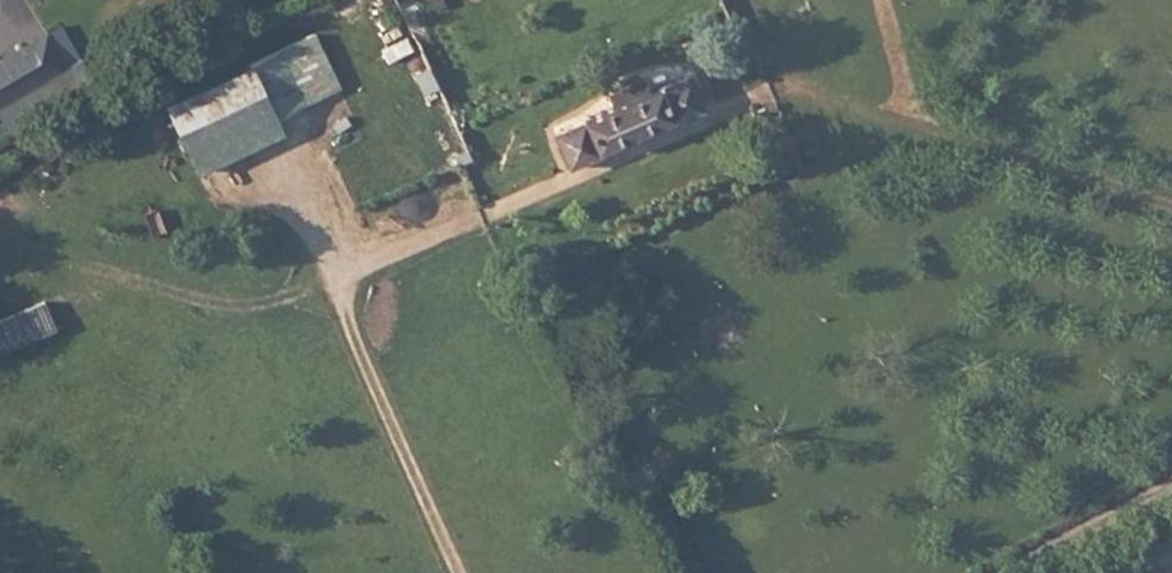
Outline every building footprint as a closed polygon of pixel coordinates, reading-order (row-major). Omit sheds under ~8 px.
[(0,54),(0,61),(15,89),(42,74),(24,41),(0,54)] [(273,113),(304,98),(281,44),(249,58),(250,60),(273,113)] [(420,48),(402,58),(414,88),(435,79),(420,48)] [(544,105),(556,139),(587,129),(586,126),(617,115),(631,111),(662,100),(663,103),(694,93),(683,58),(639,73),(634,59),(600,69),(605,84),(544,105)] [(250,60),(166,98),(196,165),(280,128),(273,113),(250,60)] [(15,89),(0,61),(0,97),(15,89)] [(631,111),(617,115),(618,119),(624,120),(629,118),(632,115),(631,111)] [(0,310),(0,351),(34,335),(16,302),(0,310)]
